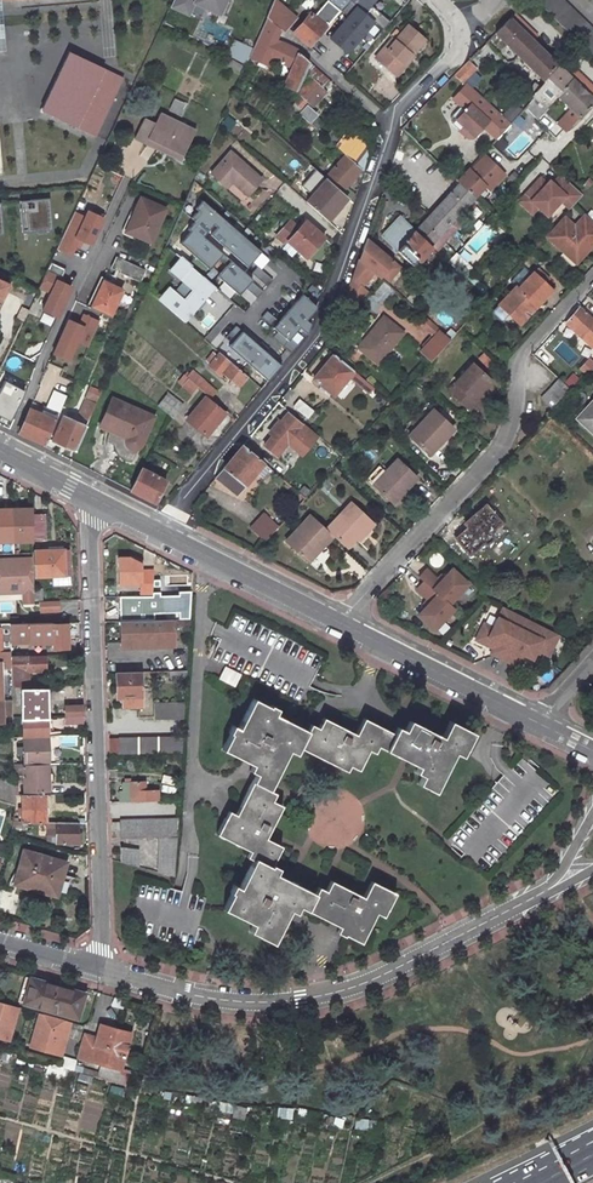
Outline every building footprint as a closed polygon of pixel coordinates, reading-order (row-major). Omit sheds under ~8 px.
[(169,9),(188,18),(193,6),(219,18),(227,0),(173,0),(169,9)] [(321,24),(335,8),(326,0),(320,0),(309,13),(321,24)] [(342,14),(323,35),(340,50),(367,19),(345,0),(343,0),(335,8),(342,14)] [(336,8),(343,0),(326,0),(336,8)] [(366,0),(345,0),(367,19),(376,28),(383,20),(363,2),(366,0)] [(558,0),(531,0),(592,60),(592,34),(558,0)] [(309,13),(306,10),(290,29),(304,43),(321,24),(309,13)] [(533,33),(510,12),(509,12),(504,16),(490,31),(538,78),(529,91),(534,93),(543,100),(553,90),(568,76),(565,73),(556,65),(559,62),(554,57),(551,60),(536,46),(539,43),(531,35),(533,33)] [(284,32),(268,19),(250,58),(269,68),(272,61),(291,71),(298,56),(302,49),(281,38),(284,32)] [(418,35),(403,22),(382,47),(379,44),(370,55),(391,73),(400,62),(397,60),(404,52),(418,35)] [(386,36),(379,44),(382,47),(389,38),(386,36)] [(253,48),(232,39),(225,55),(246,65),(253,48)] [(73,51),(65,47),(37,106),(91,131),(119,74),(90,59),(73,51)] [(397,60),(400,62),(407,54),(404,52),(397,60)] [(311,65),(298,56),(284,88),(298,92),(311,65)] [(239,73),(243,66),(229,59),(225,66),(239,73)] [(462,83),(478,67),(471,60),(454,76),(462,83)] [(330,79),(315,65),(309,72),(323,86),(330,79)] [(553,90),(574,112),(590,97),(583,90),(589,84),(581,76),(574,82),(571,79),(576,74),(570,69),(565,73),(568,76),(553,90)] [(327,92),(311,78),(297,94),(313,108),(327,92)] [(504,121),(461,82),(448,96),(456,103),(447,113),(445,116),(445,117),(447,120),(456,128),(457,127),(462,131),(461,132),(462,133),(465,134),(468,133),(469,132),(478,122),(491,135),(504,121)] [(189,102),(175,97),(169,111),(183,117),(189,102)] [(306,103),(299,98),(295,103),(302,108),(306,103)] [(283,108),(289,114),(293,109),(286,103),(285,103),(283,108)] [(511,104),(503,116),(512,122),(520,110),(511,104)] [(318,114),(307,105),(300,113),(311,123),(318,114)] [(190,125),(154,108),(149,118),(139,113),(129,134),(140,139),(142,134),(178,151),(190,125)] [(232,118),(226,113),(218,121),(224,126),(232,118)] [(367,147),(344,125),(329,141),(342,152),(357,166),(360,168),(367,147)] [(176,156),(178,151),(142,134),(140,139),(176,156)] [(257,176),(226,148),(206,169),(221,183),(227,177),(242,191),(257,176)] [(332,155),(328,160),(331,164),(324,172),(340,186),(357,166),(342,152),(336,158),(332,155)] [(426,241),(481,180),(464,165),(453,178),(455,180),(415,223),(411,227),(426,241)] [(540,212),(554,197),(563,205),(575,192),(553,171),(546,179),(542,176),(539,180),(533,174),(517,191),(531,204),(540,212)] [(340,186),(324,172),(321,175),(323,177),(327,180),(337,189),(340,186)] [(196,188),(198,191),(202,187),(190,177),(186,184),(190,185),(194,187),(196,188)] [(303,200),(323,218),(342,195),(327,181),(327,180),(323,177),(303,200)] [(338,191),(349,200),(352,192),(344,185),(338,191)] [(511,198),(525,210),(531,204),(517,191),(511,198)] [(161,206),(137,196),(128,214),(130,215),(123,229),(146,239),(161,206)] [(48,199),(19,201),(21,233),(50,231),(48,199)] [(192,231),(182,242),(210,268),(226,250),(246,267),(260,252),(204,200),(196,209),(198,211),(192,218),(196,222),(189,229),(192,231)] [(84,216),(75,212),(57,250),(71,256),(79,241),(90,246),(103,218),(87,210),(84,216)] [(574,254),(592,234),(592,223),(580,210),(569,221),(559,210),(541,230),(559,247),(563,243),(574,254)] [(395,212),(376,233),(407,260),(413,255),(415,256),(428,242),(426,241),(411,227),(395,212)] [(295,224),(287,217),(273,232),(283,240),(286,237),(303,253),(319,235),(301,219),(295,224)] [(319,235),(303,253),(305,255),(321,238),(319,235)] [(368,239),(357,262),(373,275),(387,282),(396,273),(402,267),(368,239)] [(570,258),(574,254),(563,243),(559,247),(570,258)] [(419,260),(415,256),(413,255),(407,260),(414,266),(419,260)] [(217,287),(181,256),(170,270),(192,289),(184,298),(170,285),(160,298),(184,322),(217,287)] [(117,258),(113,268),(139,279),(144,268),(117,258)] [(232,261),(218,276),(237,294),(251,279),(232,261)] [(373,275),(357,262),(348,287),(362,299),(369,290),(364,286),(373,275)] [(51,263),(48,270),(57,274),(61,276),(64,269),(51,263)] [(528,268),(541,280),(545,276),(532,264),(528,268)] [(541,280),(528,268),(513,284),(511,282),(494,299),(504,310),(510,305),(520,315),(527,308),(526,303),(529,300),(531,303),(547,286),(541,280)] [(57,274),(48,270),(40,287),(49,291),(55,278),(57,274)] [(396,273),(387,282),(401,294),(410,285),(396,273)] [(118,285),(98,276),(86,305),(99,311),(106,314),(118,285)] [(72,286),(55,278),(49,291),(41,310),(58,318),(72,286)] [(302,294),(274,325),(289,340),(300,328),(304,333),(306,334),(307,334),(309,331),(311,324),(310,322),(306,320),(315,310),(316,306),(302,294)] [(18,302),(14,312),(20,316),(25,306),(18,302)] [(587,344),(589,342),(592,346),(592,319),(590,316),(576,303),(561,320),(587,344)] [(86,305),(82,313),(95,318),(99,311),(86,305)] [(515,320),(520,315),(510,305),(504,310),(515,320)] [(381,312),(355,342),(375,358),(400,329),(381,312)] [(70,317),(54,355),(79,366),(99,320),(82,313),(79,321),(70,317)] [(419,320),(432,331),(437,325),(424,314),(419,320)] [(422,343),(417,348),(427,357),(447,334),(437,325),(432,331),(427,336),(422,343)] [(279,365),(241,331),(228,347),(265,381),(279,365)] [(422,343),(427,336),(425,334),(419,340),(422,343)] [(213,352),(210,349),(202,358),(206,361),(205,362),(216,371),(219,369),(235,383),(245,372),(217,348),(213,352)] [(331,350),(310,375),(330,391),(346,371),(350,366),(331,350)] [(588,360),(584,357),(577,364),(583,370),(590,362),(588,360)] [(486,376),(468,360),(451,379),(458,386),(451,393),(465,406),(472,398),(469,395),(475,388),(486,376)] [(212,385),(189,365),(183,373),(186,374),(194,382),(205,392),(212,385)] [(350,366),(346,371),(360,383),(365,378),(350,366)] [(48,387),(68,391),(71,378),(51,374),(48,387)] [(180,381),(189,389),(194,382),(186,374),(185,374),(180,381)] [(555,376),(544,388),(537,394),(550,406),(556,399),(567,387),(555,376)] [(447,389),(451,393),(458,386),(454,382),(447,389)] [(96,391),(85,386),(82,395),(92,400),(96,391)] [(8,424),(21,399),(0,388),(0,419),(8,424)] [(469,395),(472,398),(478,391),(475,388),(469,395)] [(570,413),(592,435),(592,389),(570,413)] [(59,412),(65,395),(51,390),(45,408),(59,412)] [(174,417),(183,404),(166,393),(157,406),(174,417)] [(222,409),(203,393),(184,415),(203,431),(222,409)] [(136,442),(138,440),(150,412),(108,395),(96,422),(108,427),(109,424),(114,426),(113,429),(123,433),(122,436),(122,439),(124,442),(127,444),(131,445),(134,444),(136,442)] [(304,415),(310,408),(296,396),(290,404),(304,415)] [(79,411),(89,415),(94,402),(84,398),(79,411)] [(449,424),(428,405),(402,432),(422,450),(439,431),(441,433),(449,424)] [(31,406),(20,433),(49,448),(61,420),(31,406)] [(283,410),(277,418),(275,416),(267,426),(271,429),(259,443),(273,454),(283,441),(297,453),(312,434),(283,410)] [(216,475),(238,492),(263,461),(242,444),(216,475)] [(411,473),(393,456),(368,483),(387,500),(411,473)] [(168,478),(141,466),(130,492),(157,504),(168,478)] [(367,518),(347,499),(322,525),(331,534),(343,544),(351,535),(367,518)] [(502,524),(484,504),(462,523),(467,529),(455,540),(469,556),(482,545),(486,547),(492,544),(494,538),(492,533),(502,524)] [(31,511),(0,512),(0,544),(32,543),(32,541),(31,517),(31,511)] [(263,512),(249,526),(262,541),(277,527),(263,512)] [(307,512),(281,539),(305,561),(331,534),(322,525),(307,512)] [(44,541),(44,517),(31,517),(32,541),(44,541)] [(367,518),(351,535),(355,538),(371,521),(367,518)] [(71,578),(70,553),(32,554),(33,561),(33,579),(53,579),(71,578)] [(24,592),(25,604),(34,603),(34,592),(33,579),(33,561),(0,562),(0,597),(11,596),(11,593),(24,592)] [(118,587),(139,586),(140,597),(152,597),(152,592),(153,575),(141,575),(140,567),(128,561),(117,561),(118,587)] [(434,578),(426,569),(419,576),(423,580),(450,607),(471,586),(452,567),(443,576),(440,573),(434,578)] [(71,578),(53,579),(53,588),(71,587),(71,578)] [(450,607),(423,580),(414,589),(427,601),(413,616),(433,635),(455,611),(450,607)] [(50,603),(49,591),(34,592),(34,603),(50,603)] [(152,597),(140,597),(120,597),(120,623),(155,623),(154,612),(179,612),(179,619),(191,619),(191,592),(178,592),(178,597),(160,597),(160,592),(152,592),(152,597)] [(504,603),(501,601),(495,611),(499,613),(504,603)] [(490,649),(502,655),(522,612),(508,604),(504,603),(499,613),(495,611),(488,624),(480,620),(473,633),(484,639),(486,636),(492,639),(495,640),(490,649)] [(556,630),(522,612),(502,655),(511,660),(519,645),(522,647),(524,651),(529,653),(532,646),(544,652),(556,630)] [(155,623),(120,623),(121,646),(136,646),(136,649),(158,649),(158,645),(174,645),(173,622),(155,623)] [(28,646),(44,646),(44,640),(52,640),(52,625),(28,626),(28,646)] [(52,640),(52,652),(67,651),(67,625),(52,625),(52,640)] [(2,678),(10,678),(10,658),(10,654),(2,654),(0,654),(0,678),(2,678)] [(10,658),(10,678),(10,691),(28,690),(28,673),(47,673),(46,657),(10,658)] [(224,667),(218,680),(234,687),(240,674),(224,667)] [(116,700),(124,700),(124,708),(141,708),(140,675),(115,676),(116,700)] [(2,678),(2,691),(10,691),(10,678),(2,678)] [(46,692),(21,693),(22,717),(46,716),(46,692)] [(268,707),(252,699),(237,729),(233,737),(229,734),(221,750),(251,766),(257,770),(254,777),(268,784),(286,751),(289,745),(295,749),(336,770),(340,764),(346,767),(355,771),(366,751),(370,745),(376,748),(415,769),(422,773),(420,778),(415,786),(432,794),(453,755),(457,748),(464,752),(473,735),(449,723),(441,737),(409,720),(403,731),(400,737),(393,734),(363,719),(355,733),(323,717),(317,728),(314,733),(306,729),(275,713),(266,709),(268,707)] [(3,727),(3,710),(5,710),(5,716),(13,716),(12,703),(2,703),(0,703),(0,727),(3,727)] [(269,703),(268,707),(266,709),(275,713),(278,707),(269,703)] [(184,704),(154,704),(154,720),(183,720),(184,704)] [(83,707),(65,708),(65,719),(66,719),(83,719),(83,707)] [(22,717),(23,738),(47,737),(46,728),(52,728),(52,718),(46,718),(46,716),(22,717)] [(66,719),(67,728),(84,727),(83,719),(66,719)] [(306,729),(314,733),(317,728),(309,724),(306,729)] [(5,727),(6,736),(13,736),(13,726),(5,727)] [(227,734),(229,734),(233,737),(237,729),(231,726),(227,734)] [(403,731),(396,728),(393,734),(400,737),(403,731)] [(47,737),(23,738),(23,746),(17,746),(17,754),(23,754),(24,761),(30,760),(30,764),(47,763),(47,737)] [(182,738),(118,740),(118,742),(118,757),(181,755),(182,738)] [(118,742),(108,742),(108,757),(118,757),(118,742)] [(286,751),(292,754),(295,749),(289,745),(286,751)] [(366,751),(373,755),(376,748),(370,745),(366,751)] [(460,759),(464,752),(457,748),(453,755),(460,759)] [(24,781),(24,790),(48,789),(47,763),(30,764),(14,764),(14,768),(24,768),(24,774),(15,775),(15,782),(19,782),(24,781)] [(340,764),(336,770),(343,774),(346,767),(340,764)] [(251,766),(247,774),(254,777),(257,770),(251,766)] [(412,774),(420,778),(422,773),(415,769),(412,774)] [(268,784),(254,777),(250,785),(264,792),(268,784)] [(14,782),(0,778),(0,800),(14,804),(14,794),(14,782)] [(151,803),(157,803),(157,793),(144,794),(144,784),(123,785),(123,795),(118,795),(118,804),(151,803)] [(264,792),(250,785),(233,817),(230,824),(224,821),(214,838),(246,854),(253,858),(250,864),(236,891),(232,898),(227,895),(218,913),(247,928),(255,931),(251,938),(267,947),(284,914),(288,908),(294,911),(334,931),(342,934),(341,936),(357,944),(372,915),(376,908),(383,911),(391,895),(368,883),(360,899),(328,882),(321,894),(318,899),(311,895),(272,875),(266,872),(269,866),(279,848),(263,840),(280,808),(268,802),(261,798),(264,792)] [(261,798),(268,802),(271,795),(264,792),(261,798)] [(46,798),(23,799),(24,826),(46,826),(46,798)] [(227,814),(224,821),(230,824),(233,817),(227,814)] [(178,820),(121,822),(121,823),(121,838),(121,841),(160,839),(177,838),(178,820)] [(110,838),(121,838),(121,823),(110,823),(110,838)] [(57,847),(78,847),(81,847),(82,837),(78,837),(78,824),(56,825),(57,847)] [(10,834),(21,836),(22,826),(12,826),(10,834)] [(177,838),(160,839),(157,874),(173,878),(175,849),(177,849),(177,838)] [(136,850),(120,851),(119,865),(135,869),(136,850)] [(246,854),(243,861),(250,864),(253,858),(246,854)] [(65,866),(22,855),(14,886),(42,893),(41,897),(56,901),(65,866)] [(272,875),(276,869),(269,866),(266,872),(272,875)] [(225,894),(227,895),(232,898),(236,891),(229,887),(225,894)] [(321,894),(314,889),(311,895),(318,899),(321,894)] [(288,908),(284,914),(290,917),(294,911),(288,908)] [(379,918),(383,911),(376,908),(372,915),(379,918)] [(244,934),(251,938),(255,931),(247,928),(244,934)] [(339,940),(341,936),(342,934),(334,931),(331,936),(339,940)] [(84,994),(30,979),(24,1003),(77,1018),(84,994)] [(8,1041),(17,1008),(0,1003),(0,1039),(8,1041)] [(41,1015),(32,1048),(63,1056),(66,1045),(63,1044),(66,1032),(69,1033),(72,1024),(41,1015)] [(133,1033),(100,1023),(98,1031),(130,1040),(133,1033)] [(81,1056),(104,1063),(100,1079),(127,1086),(131,1071),(122,1069),(130,1040),(98,1031),(95,1040),(86,1038),(81,1056)] [(577,1169),(566,1173),(569,1182),(577,1182),(581,1182),(577,1169)]
